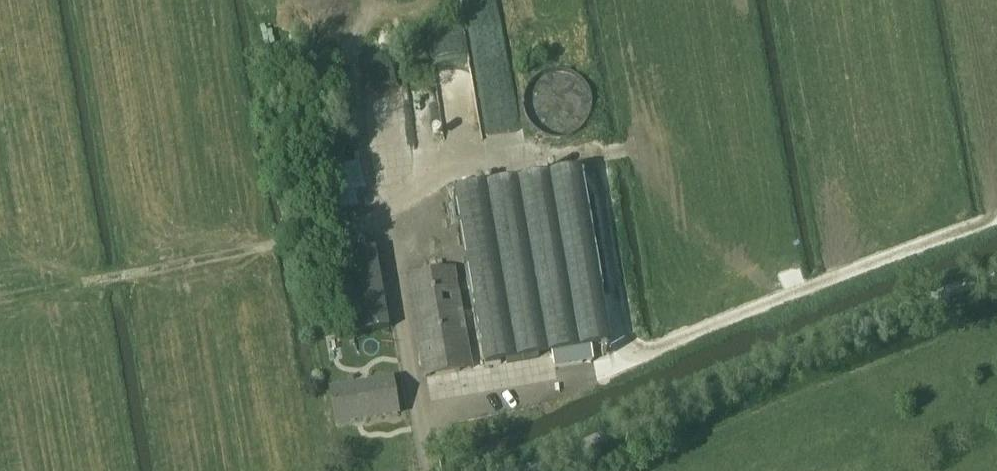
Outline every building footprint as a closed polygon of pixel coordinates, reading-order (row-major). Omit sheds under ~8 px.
[(463,3),(477,62),(501,56),(488,0),(476,0),(463,3)] [(455,193),(485,367),(553,356),(555,368),(593,362),(591,349),(609,346),(600,292),(604,292),(584,174),(504,188),(503,185),(455,193)] [(385,329),(373,250),(342,254),(353,334),(385,329)] [(455,270),(407,278),(424,378),(472,370),(455,270)] [(399,416),(392,380),(330,390),(337,427),(399,416)]
